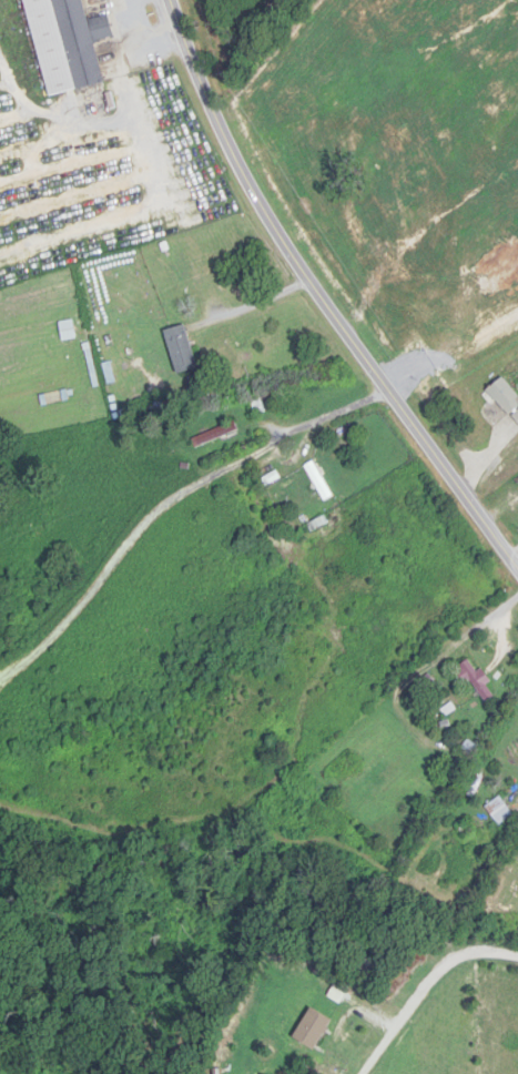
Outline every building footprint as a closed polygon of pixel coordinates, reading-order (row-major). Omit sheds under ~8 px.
[(49,97),(104,84),(94,43),(114,38),(109,16),(87,21),(82,0),(26,0),(49,97)] [(390,133),(392,145),(406,143),(404,131),(390,133)] [(166,330),(177,374),(198,369),(187,326),(166,330)] [(502,379),(488,392),(517,423),(517,395),(502,379)] [(252,404),(256,415),(267,411),(263,400),(252,404)] [(194,439),(197,448),(240,431),(236,423),(194,439)] [(469,660),(457,672),(488,704),(500,692),(469,660)] [(442,708),(453,705),(451,699),(440,702),(442,708)] [(487,808),(502,827),(516,816),(501,797),(487,808)] [(360,975),(373,981),(381,961),(369,956),(360,975)] [(316,1051),(333,1021),(311,1009),(295,1039),(316,1051)]
